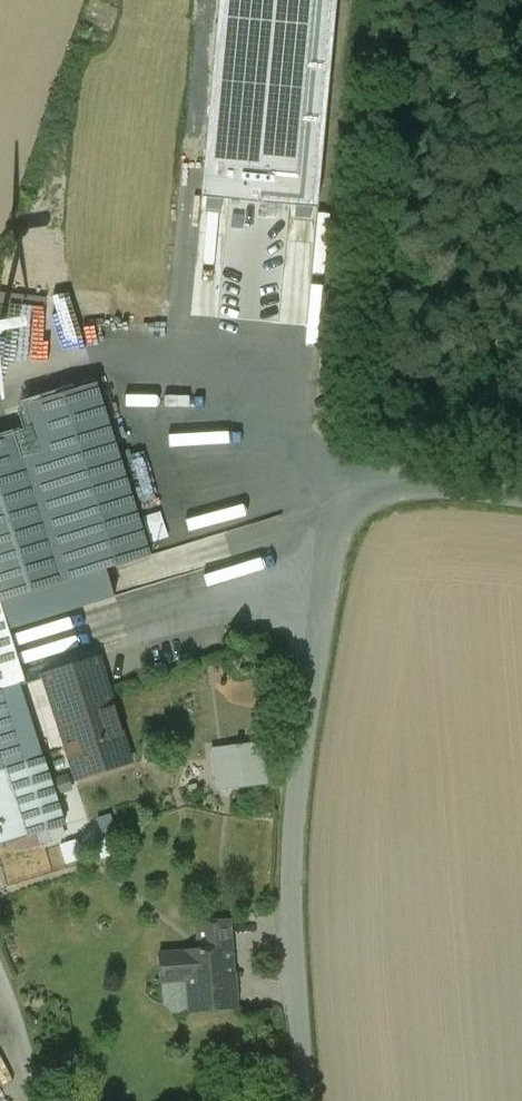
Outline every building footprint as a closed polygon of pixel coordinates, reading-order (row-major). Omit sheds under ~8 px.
[(0,306),(0,323),(6,324),(8,307),(0,306)] [(131,332),(123,332),(122,340),(131,341),(131,332)] [(25,405),(33,430),(12,436),(59,584),(0,603),(0,604),(8,630),(113,597),(105,570),(149,556),(95,383),(25,405)] [(0,440),(0,603),(59,584),(12,436),(0,440)] [(18,684),(18,685),(25,683),(8,630),(0,604),(0,690),(18,684)] [(98,659),(42,676),(75,779),(130,762),(98,659)] [(0,690),(0,846),(63,826),(18,685),(18,684),(0,690)] [(259,745),(240,747),(240,745),(234,746),(235,748),(232,748),(232,749),(233,749),(233,751),(235,752),(237,753),(240,776),(227,778),(228,779),(238,777),(249,776),(263,774),(259,745)] [(249,776),(238,777),(239,786),(250,784),(249,776)] [(227,921),(197,923),(199,950),(200,951),(229,948),(227,921)] [(229,948),(200,951),(199,950),(185,951),(186,953),(158,956),(160,981),(188,979),(190,1012),(234,1008),(233,1000),(235,999),(233,974),(231,974),(229,948)]
